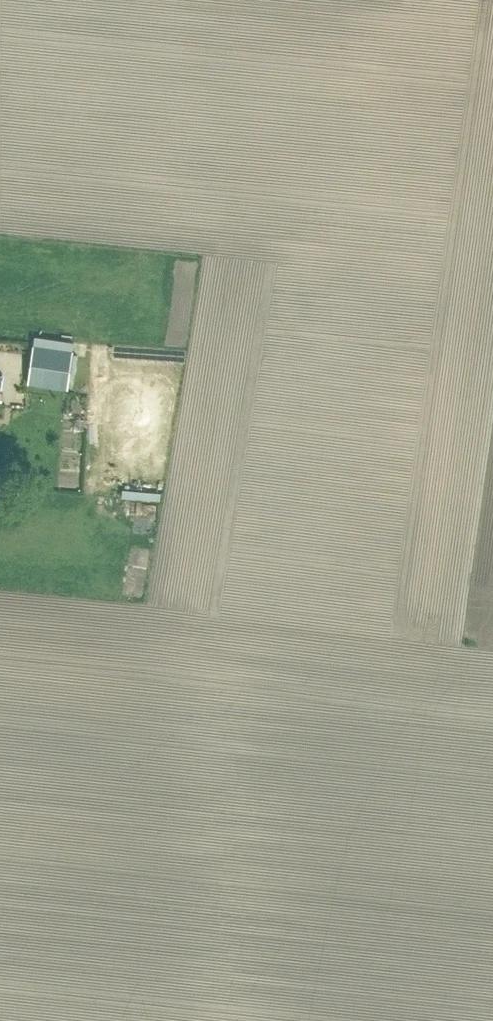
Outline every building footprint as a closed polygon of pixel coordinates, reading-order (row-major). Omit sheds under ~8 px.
[(35,340),(28,388),(68,394),(75,346),(35,340)]
